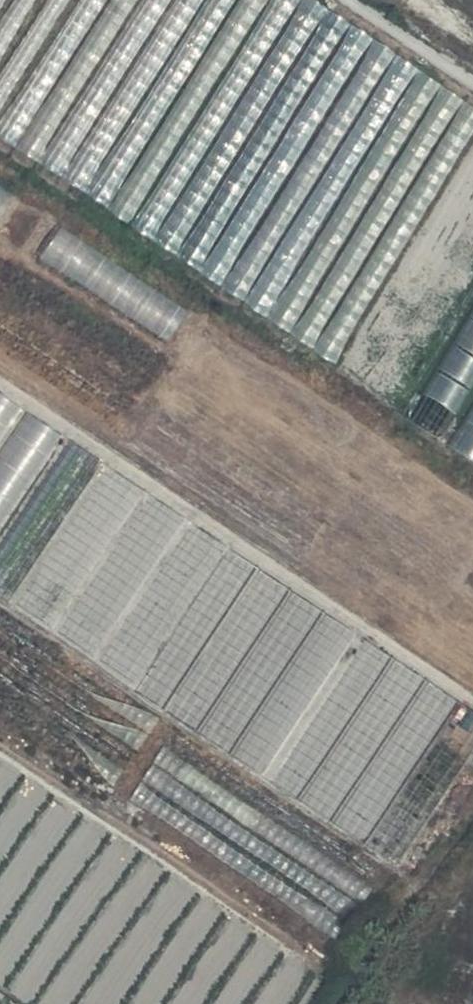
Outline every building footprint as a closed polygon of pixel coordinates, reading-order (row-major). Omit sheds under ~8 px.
[(418,421),(446,436),(472,385),(472,318),(418,421)] [(460,448),(472,455),(472,425),(460,448)] [(0,461),(0,539),(173,655),(209,601),(0,461)] [(148,690),(173,655),(0,539),(0,590),(148,690)] [(0,590),(0,646),(122,728),(148,690),(0,590)]
